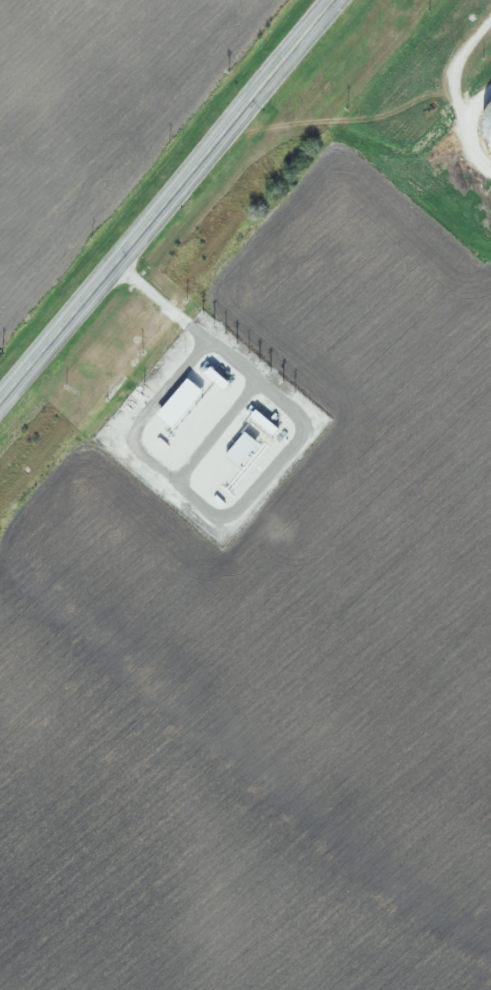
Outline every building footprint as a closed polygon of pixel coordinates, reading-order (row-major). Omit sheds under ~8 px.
[(482,135),(485,143),(490,150),(490,151),(490,102),(488,105),(484,112),(482,119),(481,127),(482,135)]
